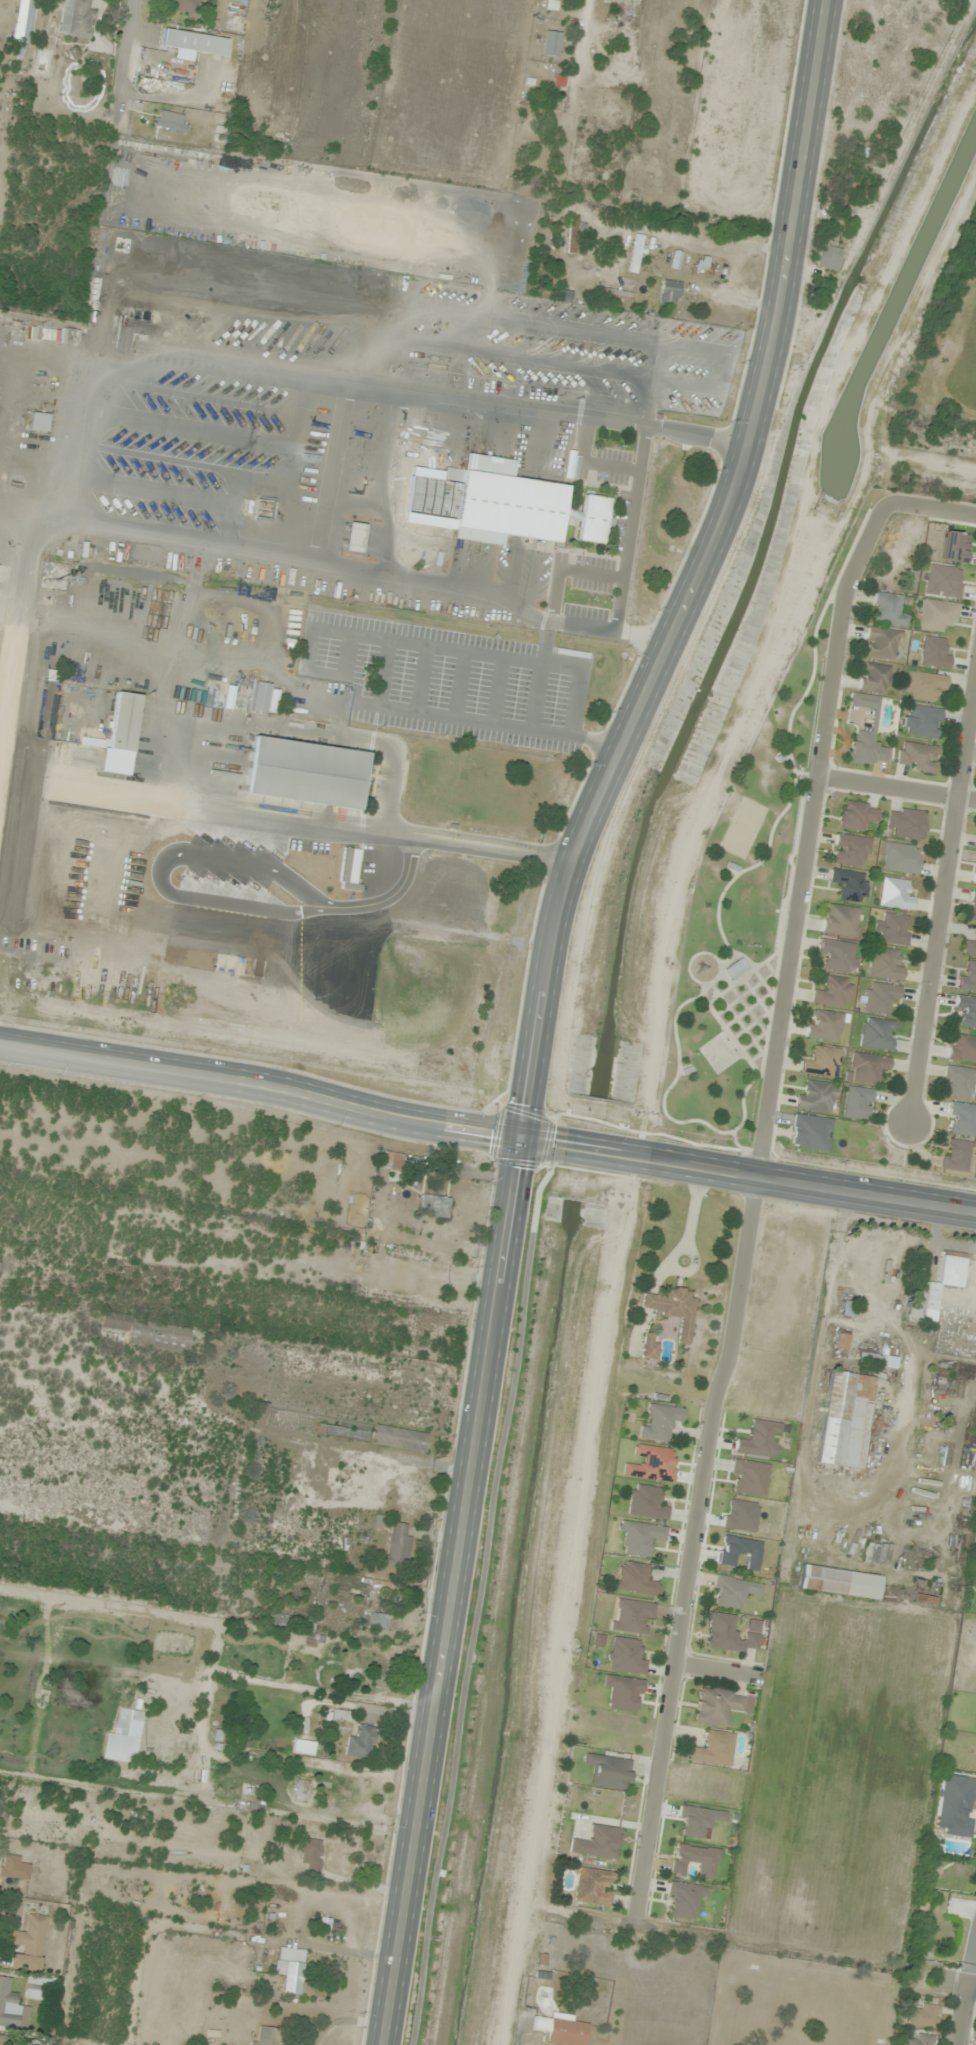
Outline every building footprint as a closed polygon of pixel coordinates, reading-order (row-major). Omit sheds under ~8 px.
[(94,9),(90,8),(91,0),(63,0),(58,35),(90,39),(94,9)] [(169,10),(198,11),(199,0),(169,0),(169,10)] [(161,47),(224,56),(227,38),(164,29),(161,47)] [(561,32),(546,31),(543,55),(558,57),(561,32)] [(189,117),(159,110),(155,126),(185,133),(189,117)] [(568,253),(577,253),(578,216),(569,216),(568,253)] [(629,273),(639,274),(645,236),(635,234),(629,273)] [(678,271),(682,253),(673,250),(669,269),(678,271)] [(694,274),(707,274),(707,257),(694,257),(694,274)] [(659,304),(678,307),(681,282),(663,279),(659,304)] [(634,302),(635,293),(597,287),(596,295),(634,302)] [(561,298),(572,299),(573,291),(562,291),(561,298)] [(47,429),(46,415),(31,416),(33,430),(47,429)] [(559,543),(566,485),(512,478),(515,460),(466,454),(464,470),(446,467),(444,480),(450,480),(442,537),(502,545),(503,536),(559,543)] [(604,544),(609,498),(585,495),(580,541),(604,544)] [(364,524),(348,523),(347,552),(362,552),(364,524)] [(964,564),(969,535),(945,531),(940,560),(964,564)] [(900,614),(903,595),(875,591),(871,622),(906,627),(908,615),(900,614)] [(959,604),(918,599),(914,628),(944,632),(945,623),(956,624),(959,604)] [(898,661),(902,631),(868,627),(864,656),(898,661)] [(950,651),(942,651),(942,637),(922,637),(922,667),(950,667),(950,651)] [(886,695),(892,667),(864,662),(859,689),(886,695)] [(904,698),(935,702),(936,692),(946,693),(948,676),(908,671),(904,698)] [(253,710),(267,711),(269,684),(255,684),(253,710)] [(139,695),(116,692),(110,741),(82,737),(81,745),(108,748),(107,761),(130,764),(139,695)] [(849,761),(886,766),(889,746),(874,745),(880,697),(852,693),(850,706),(873,708),(870,731),(853,729),(849,761)] [(907,734),(938,739),(943,709),(912,704),(911,714),(904,713),(902,726),(908,727),(907,734)] [(359,809),(367,752),(254,737),(246,794),(359,809)] [(938,747),(901,741),(897,767),(933,773),(938,747)] [(840,828),(865,832),(867,822),(877,824),(879,806),(844,800),(840,828)] [(921,841),(926,813),(892,807),(886,834),(921,841)] [(834,864),(860,867),(861,858),(870,859),(872,838),(837,834),(834,864)] [(918,875),(922,847),(885,842),(881,869),(918,875)] [(338,888),(356,891),(363,851),(345,848),(338,888)] [(869,873),(832,870),(831,880),(840,881),(838,901),(866,903),(869,873)] [(914,910),(915,892),(907,891),(908,880),(883,878),(881,907),(914,910)] [(823,934),(857,938),(861,907),(826,904),(823,934)] [(907,945),(911,916),(885,912),(880,941),(907,945)] [(975,956),(975,939),(966,937),(963,955),(975,956)] [(851,973),(855,943),(822,938),(819,959),(826,960),(824,969),(851,973)] [(904,963),(896,961),(897,950),(874,947),(870,976),(902,980),(904,963)] [(731,981),(749,968),(741,957),(723,970),(731,981)] [(961,962),(961,992),(975,992),(975,962),(961,962)] [(852,978),(825,976),(824,987),(815,986),(813,1004),(850,1008),(852,978)] [(865,1011),(887,1014),(889,996),(899,997),(901,986),(869,981),(865,1011)] [(956,994),(954,1006),(962,1007),(959,1026),(975,1029),(975,998),(956,994)] [(844,1013),(812,1009),(808,1038),(840,1042),(844,1013)] [(892,1050),(894,1021),(864,1018),(862,1047),(892,1050)] [(951,1034),(948,1060),(975,1063),(975,1037),(951,1034)] [(813,1057),(804,1056),(802,1072),(837,1078),(841,1050),(815,1045),(813,1057)] [(850,1080),(878,1084),(879,1074),(888,1075),(890,1058),(854,1052),(850,1080)] [(975,1073),(975,1070),(947,1065),(942,1094),(972,1098),(975,1073)] [(807,1090),(799,1089),(796,1108),(833,1114),(837,1084),(809,1080),(807,1090)] [(874,1090),(848,1086),(843,1117),(868,1121),(874,1090)] [(951,1102),(947,1134),(974,1137),(975,1120),(975,1105),(951,1102)] [(972,1142),(946,1138),(941,1169),(967,1173),(972,1142)] [(398,1154),(384,1153),(383,1168),(398,1169),(398,1154)] [(421,1215),(448,1218),(450,1198),(423,1195),(421,1215)] [(938,1285),(961,1289),(966,1254),(943,1250),(938,1285)] [(934,1322),(936,1311),(927,1310),(931,1282),(912,1280),(907,1318),(934,1322)] [(695,1299),(688,1299),(689,1289),(666,1287),(665,1295),(643,1293),(642,1312),(681,1316),(678,1345),(691,1346),(695,1299)] [(854,1316),(854,1302),(842,1302),(842,1316),(854,1316)] [(126,1346),(187,1355),(191,1328),(103,1313),(101,1329),(128,1334),(126,1346)] [(850,1332),(838,1331),(835,1349),(847,1351),(850,1332)] [(642,1359),(656,1360),(658,1334),(644,1332),(642,1359)] [(896,1357),(858,1352),(856,1363),(894,1368),(896,1357)] [(818,1464),(861,1470),(874,1377),(830,1371),(818,1464)] [(669,1442),(672,1422),(683,1424),(685,1409),(647,1404),(645,1413),(651,1414),(650,1428),(640,1427),(639,1438),(669,1442)] [(780,1435),(781,1423),(749,1419),(747,1441),(736,1439),(735,1454),(775,1458),(778,1435),(780,1435)] [(674,1483),(677,1460),(672,1459),(673,1449),(636,1445),(635,1454),(642,1455),(641,1466),(624,1464),(623,1477),(674,1483)] [(764,1498),(770,1465),(733,1459),(728,1491),(764,1498)] [(662,1488),(632,1484),(627,1515),(668,1521),(669,1510),(659,1509),(662,1488)] [(288,1534),(290,1517),(275,1516),(274,1533),(288,1534)] [(624,1554),(652,1558),(654,1537),(666,1538),(667,1526),(619,1521),(618,1531),(626,1532),(624,1554)] [(386,1567),(407,1569),(411,1536),(405,1535),(407,1525),(392,1523),(386,1567)] [(649,1581),(651,1565),(620,1561),(616,1591),(657,1596),(659,1583),(649,1581)] [(878,1600),(881,1576),(801,1565),(798,1589),(878,1600)] [(763,1583),(716,1575),(711,1606),(743,1611),(746,1591),(761,1594),(763,1583)] [(645,1635),(646,1624),(652,1624),(654,1603),(615,1599),(611,1631),(645,1635)] [(705,1647),(757,1653),(761,1621),(742,1619),(742,1616),(709,1612),(705,1647)] [(284,1626),(286,1617),(273,1613),(271,1622),(284,1626)] [(401,1615),(362,1613),(362,1628),(400,1630),(401,1615)] [(646,1660),(638,1660),(640,1640),(610,1637),(607,1671),(645,1675),(646,1660)] [(609,1709),(638,1713),(643,1680),(605,1675),(603,1686),(613,1687),(609,1709)] [(753,1694),(697,1687),(693,1723),(726,1727),(728,1711),(751,1714),(753,1694)] [(116,1736),(129,1736),(129,1723),(116,1723),(116,1736)] [(349,1735),(345,1754),(371,1759),(376,1729),(358,1725),(356,1737),(349,1735)] [(730,1768),(734,1734),(703,1730),(701,1748),(690,1747),(688,1762),(730,1768)] [(315,1742),(294,1740),(293,1754),(314,1756),(315,1742)] [(590,1786),(626,1791),(631,1760),(585,1753),(584,1763),(593,1764),(590,1786)] [(307,1801),(308,1781),(296,1780),(295,1801),(307,1801)] [(620,1828),(592,1824),(589,1842),(571,1839),(569,1853),(616,1860),(620,1828)] [(300,1864),(308,1864),(307,1875),(319,1875),(321,1840),(301,1839),(300,1864)] [(670,1874),(685,1876),(687,1864),(699,1866),(698,1877),(716,1880),(720,1849),(675,1843),(670,1874)] [(30,1866),(20,1864),(21,1857),(2,1855),(0,1872),(0,1876),(28,1880),(30,1866)] [(608,1908),(614,1874),(580,1868),(574,1902),(608,1908)] [(708,1886),(669,1882),(666,1916),(694,1919),(697,1897),(706,1898),(708,1886)] [(10,1969),(40,1972),(47,1916),(28,1914),(26,1933),(5,1930),(3,1944),(23,1947),(22,1955),(12,1954),(10,1969)] [(284,1974),(282,1993),(300,1995),(305,1951),(277,1948),(274,1973),(284,1974)] [(10,1991),(11,1977),(0,1977),(0,2028),(16,2029),(19,1992),(10,1991)] [(936,2028),(939,2006),(910,2003),(908,2025),(936,2028)] [(587,2024),(584,2044),(564,2044),(545,2042),(547,2032),(531,2029),(532,2023),(533,2016),(549,2019),(550,2012),(571,2015),(570,2021),(587,2024)] [(279,2029),(255,2026),(253,2044),(277,2044),(279,2029)] [(905,2039),(904,2044),(933,2044),(934,2036),(915,2034),(914,2040),(905,2039)]
